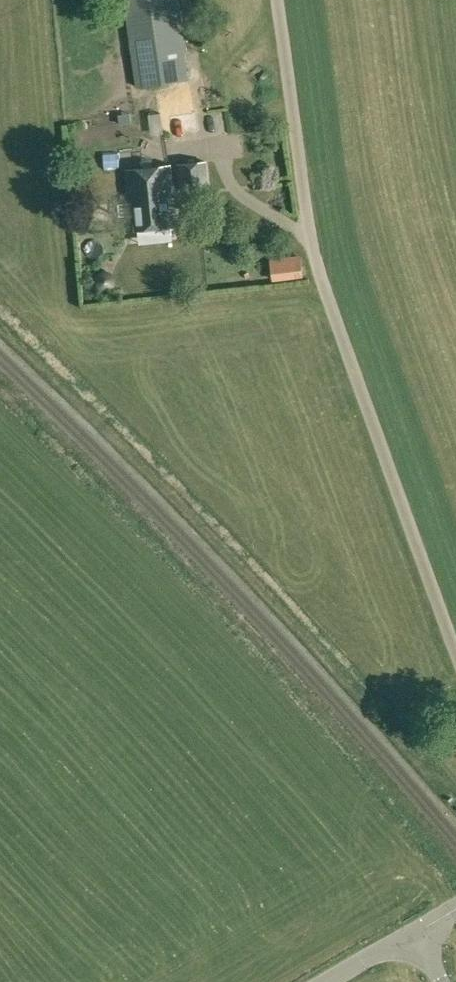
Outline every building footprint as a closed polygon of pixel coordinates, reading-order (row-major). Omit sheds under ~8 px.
[(189,79),(177,0),(124,0),(137,86),(189,79)] [(167,129),(199,128),(198,89),(165,90),(167,129)] [(209,186),(205,160),(178,162),(181,189),(209,186)] [(126,168),(128,193),(129,200),(133,200),(136,229),(173,225),(170,196),(173,196),(170,164),(126,168)] [(279,258),(277,258),(271,259),(274,279),(281,279),(279,258)]
